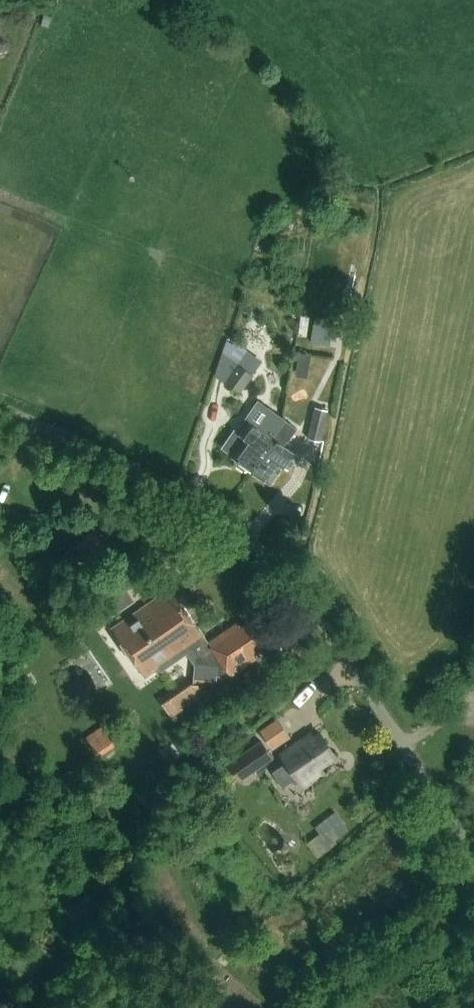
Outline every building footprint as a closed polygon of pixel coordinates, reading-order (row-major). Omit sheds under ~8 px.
[(315,317),(311,342),(329,345),(333,320),(315,317)] [(240,392),(262,361),(247,351),(239,345),(217,376),(226,382),(240,392)] [(298,349),(294,371),(307,373),(311,351),(298,349)] [(316,408),(309,438),(323,441),(329,411),(316,408)] [(233,455),(232,456),(237,460),(236,466),(244,471),(249,469),(251,470),(286,421),(273,412),(260,430),(249,422),(240,433),(235,429),(222,448),(233,455)] [(286,421),(251,470),(270,484),(283,465),(288,469),(297,456),(284,447),(297,429),(286,421)] [(106,548),(87,526),(64,544),(82,567),(106,548)] [(171,588),(112,629),(145,678),(176,657),(178,660),(180,662),(182,663),(184,664),(187,664),(191,665),(193,665),(196,665),(194,682),(217,684),(217,675),(222,675),(228,672),(230,675),(253,659),(250,654),(262,646),(247,623),(240,627),(237,623),(208,642),(171,588)] [(279,715),(260,726),(272,747),(291,736),(279,715)] [(102,727),(87,738),(100,756),(115,746),(102,727)] [(281,754),(286,762),(273,771),(283,785),(296,777),(303,787),(323,773),(320,767),(335,756),(320,733),(313,738),(310,734),(281,754)] [(263,740),(230,763),(241,779),(274,757),(263,740)] [(180,755),(172,743),(164,749),(171,761),(180,755)] [(337,810),(316,825),(320,831),(307,841),(319,856),(352,830),(337,810)]
